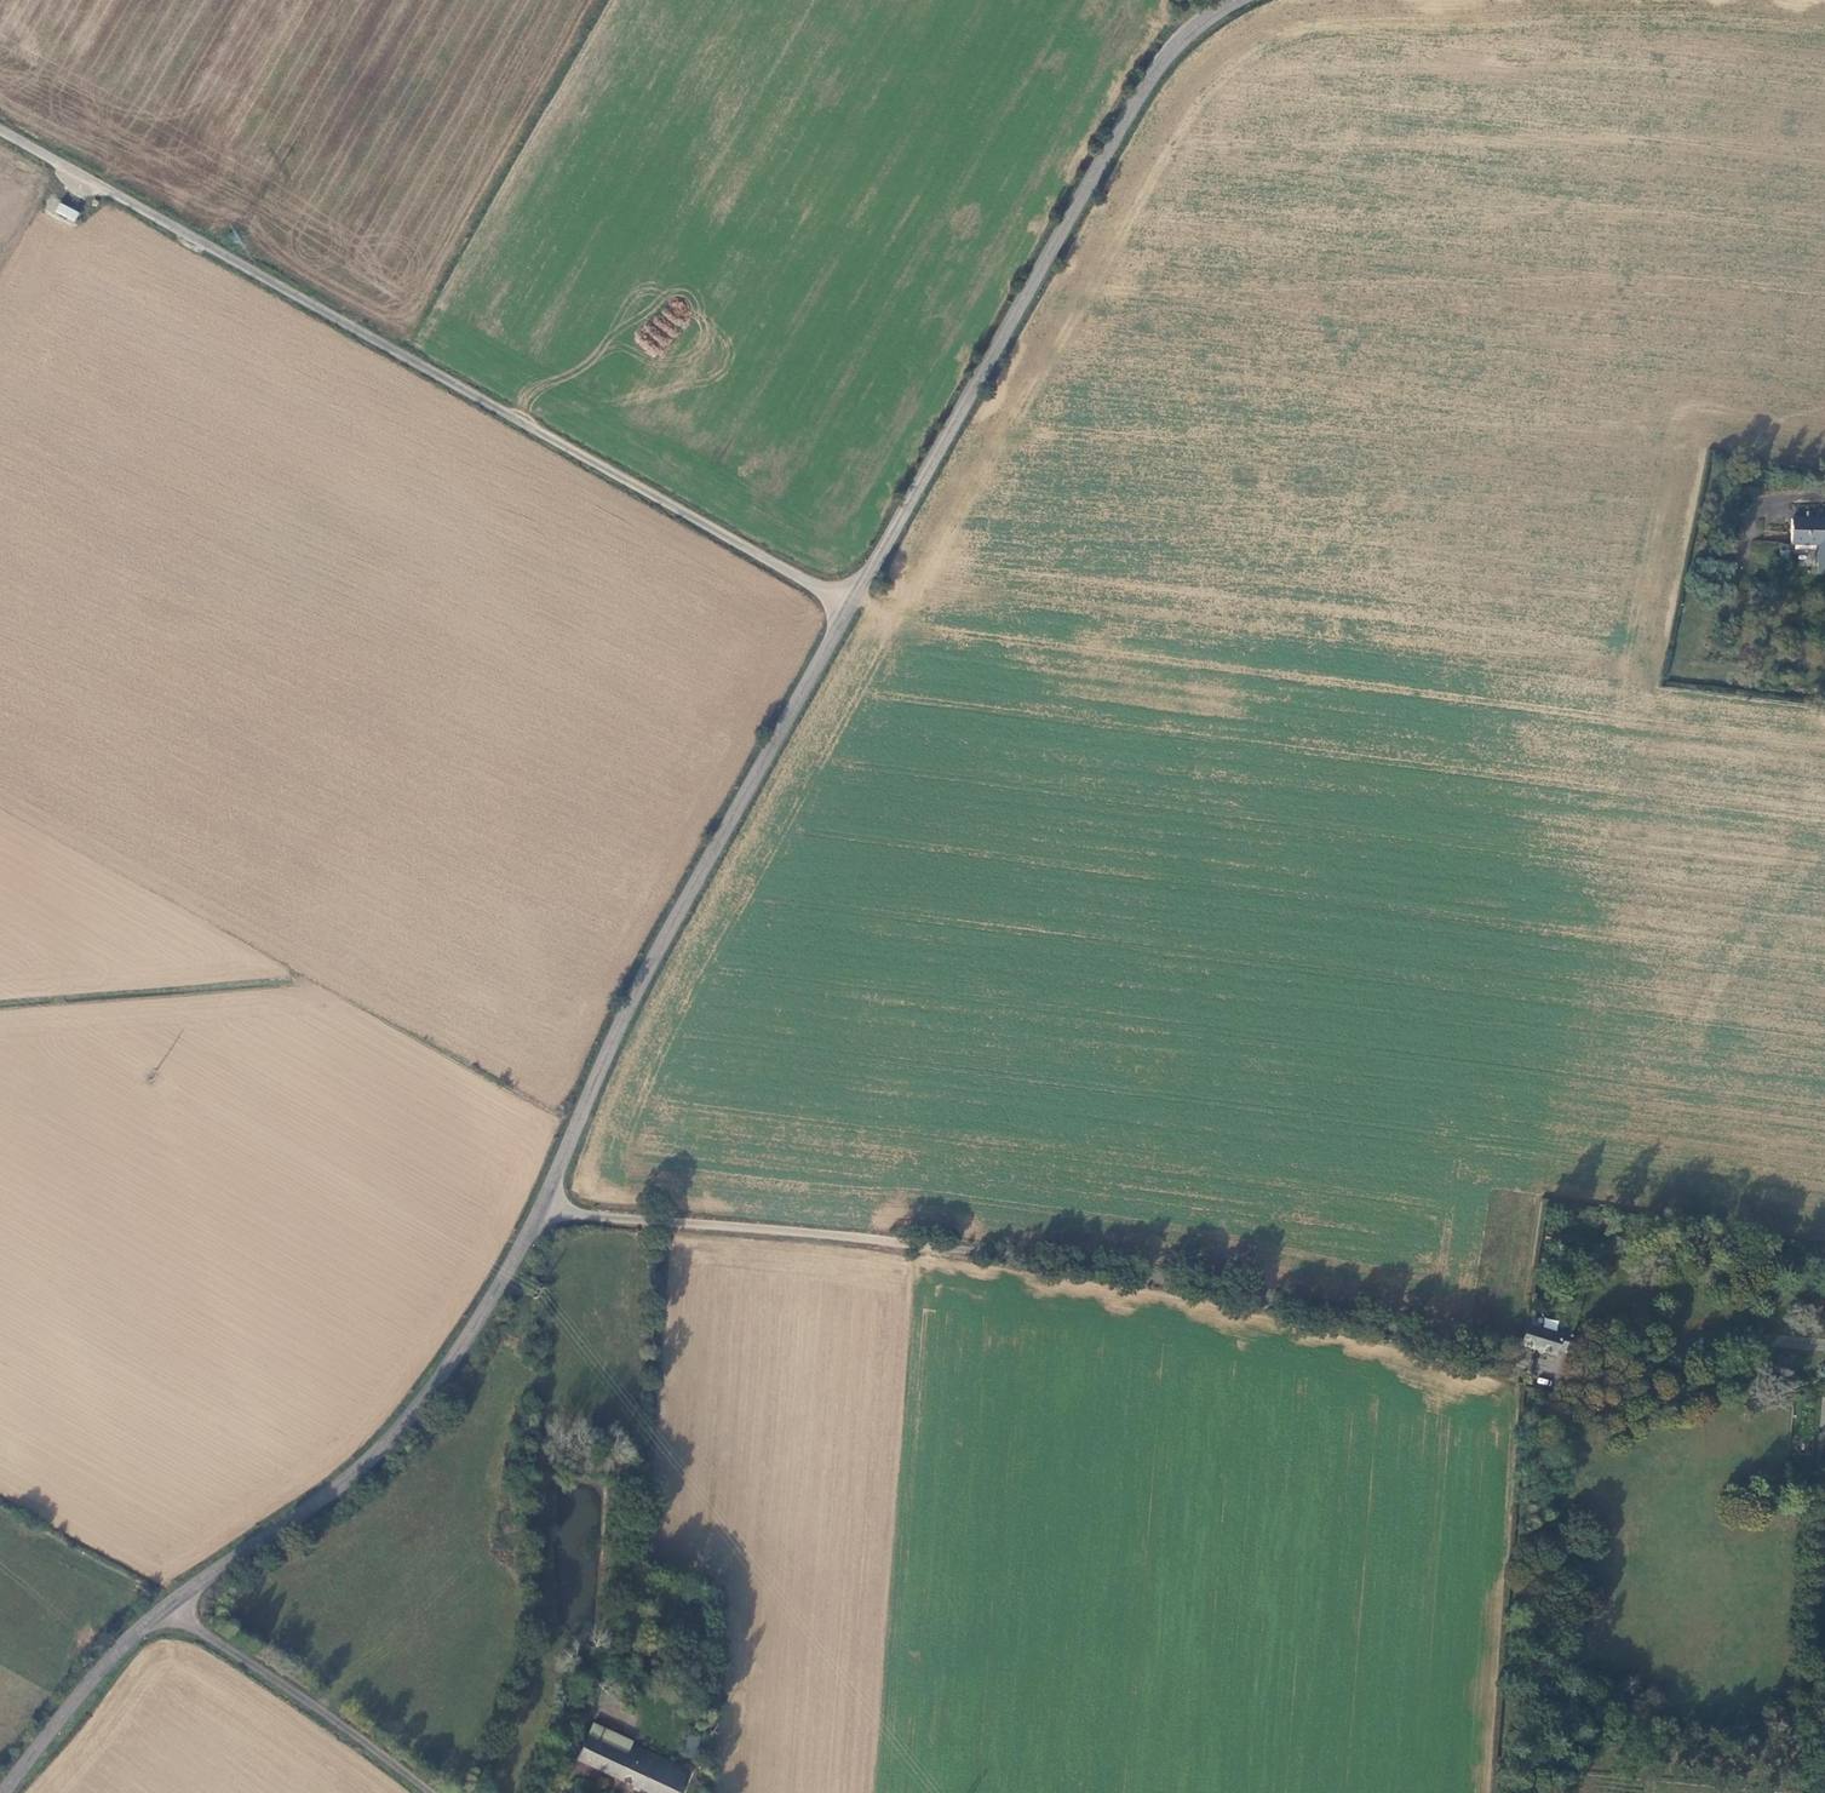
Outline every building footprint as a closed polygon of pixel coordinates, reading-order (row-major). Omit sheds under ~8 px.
[(75,222),(80,212),(59,202),(54,212),(75,222)] [(1792,518),(1791,543),(1817,544),(1816,574),(1824,574),(1824,519),(1792,518)] [(1544,1318),(1543,1328),(1557,1329),(1558,1320),(1544,1318)] [(1565,1360),(1565,1357),(1570,1341),(1559,1338),(1557,1342),(1523,1332),(1518,1349),(1518,1352),(1552,1362),(1553,1357),(1565,1360)] [(593,1725),(586,1740),(627,1758),(632,1747),(633,1744),(593,1725)] [(688,1757),(698,1758),(700,1739),(690,1738),(688,1757)] [(586,1740),(576,1761),(645,1792),(682,1792),(678,1791),(687,1772),(632,1747),(627,1758),(586,1740)]
